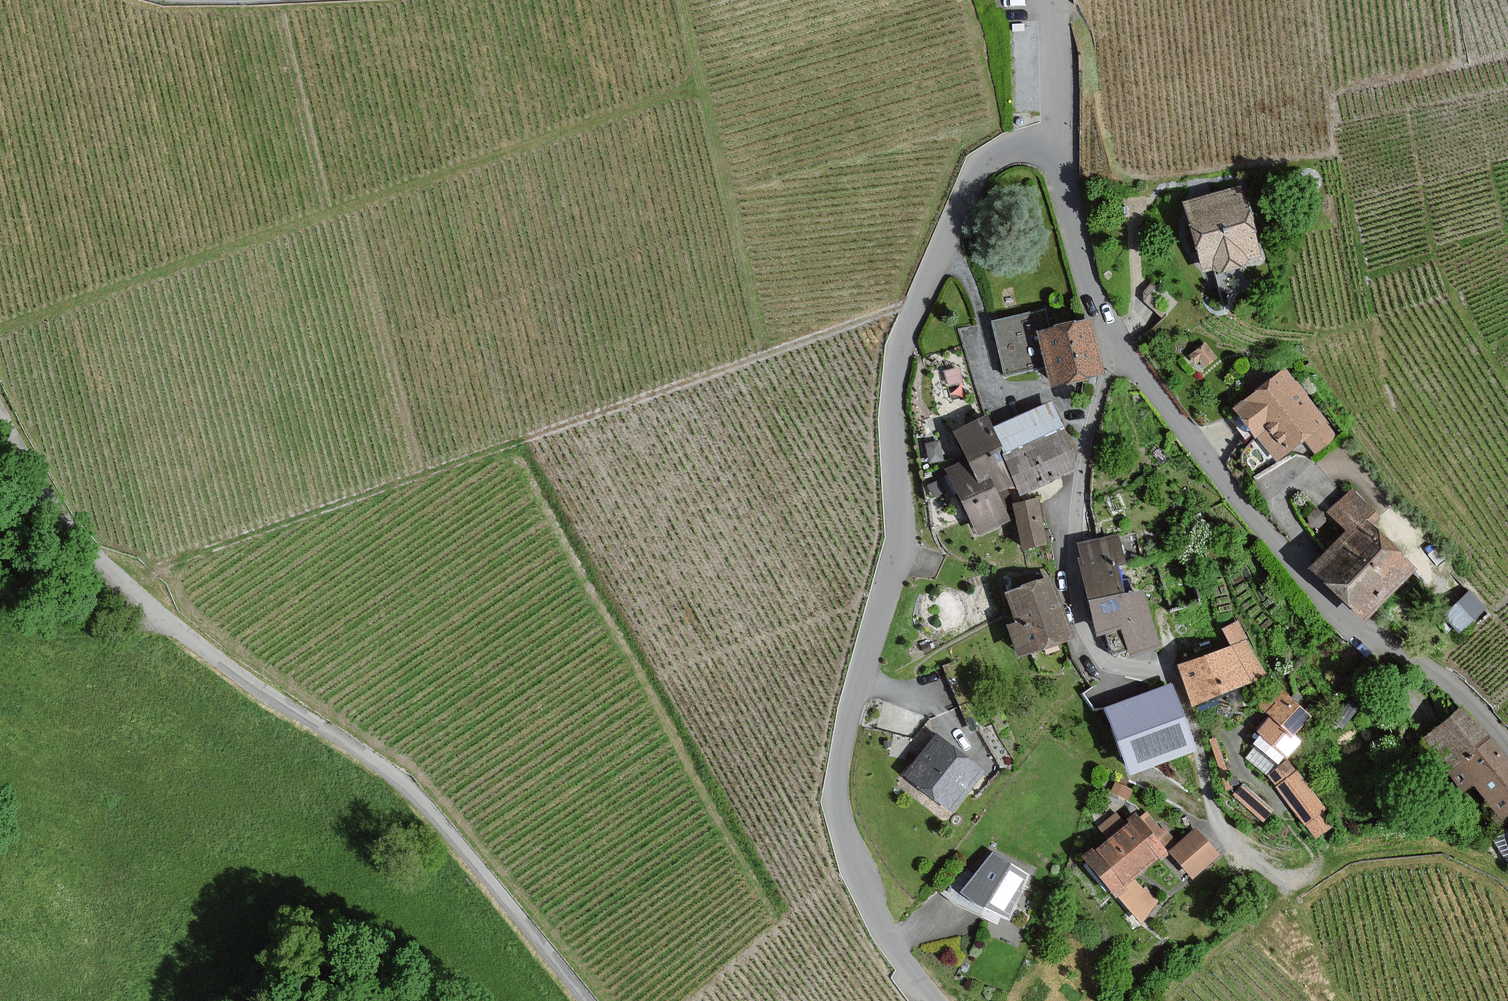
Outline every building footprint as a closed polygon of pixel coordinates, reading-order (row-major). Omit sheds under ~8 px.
[(1260,253),(1243,188),(1188,204),(1206,268),(1260,253)] [(1101,372),(1089,320),(1042,331),(1054,383),(1101,372)] [(1214,360),(1202,344),(1186,357),(1198,373),(1214,360)] [(1321,420),(1279,370),(1231,410),(1272,460),(1321,420)] [(1073,467),(1046,405),(989,430),(1017,492),(1073,467)] [(980,420),(954,432),(967,460),(947,470),(976,534),(1006,520),(994,493),(1011,485),(980,420)] [(1368,511),(1347,491),(1324,514),(1343,532),(1305,571),(1357,622),(1410,568),(1360,519),(1368,511)] [(1036,500),(1014,505),(1023,548),(1045,544),(1036,500)] [(1122,562),(1117,536),(1075,546),(1079,563),(1075,564),(1092,637),(1117,631),(1122,656),(1154,649),(1142,596),(1155,593),(1147,556),(1122,562)] [(1064,642),(1043,581),(1003,594),(1013,625),(1005,628),(1016,658),(1064,642)] [(1479,612),(1463,595),(1438,617),(1454,634),(1479,612)] [(1261,678),(1238,622),(1218,630),(1225,648),(1175,669),(1191,706),(1261,678)] [(1191,750),(1167,687),(1102,712),(1126,775),(1191,750)] [(1306,719),(1276,691),(1260,709),(1290,737),(1306,719)] [(1458,709),(1417,742),(1460,794),(1470,786),(1496,819),(1507,809),(1507,770),(1458,709)] [(1296,745),(1265,721),(1254,735),(1256,737),(1248,747),(1250,749),(1242,759),(1264,775),(1270,767),(1273,769),(1280,760),(1283,762),(1296,745)] [(982,771),(936,734),(905,774),(950,810),(982,771)] [(1324,809),(1284,766),(1267,782),(1306,825),(1324,809)] [(1261,808),(1238,787),(1231,796),(1253,816),(1261,808)] [(1165,840),(1142,815),(1136,821),(1130,815),(1079,862),(1114,900),(1116,898),(1126,908),(1140,895),(1130,884),(1162,854),(1157,848),(1165,840)] [(1216,857),(1193,831),(1166,853),(1189,879),(1216,857)] [(1027,876),(991,855),(962,893),(1008,918),(1027,876)]
